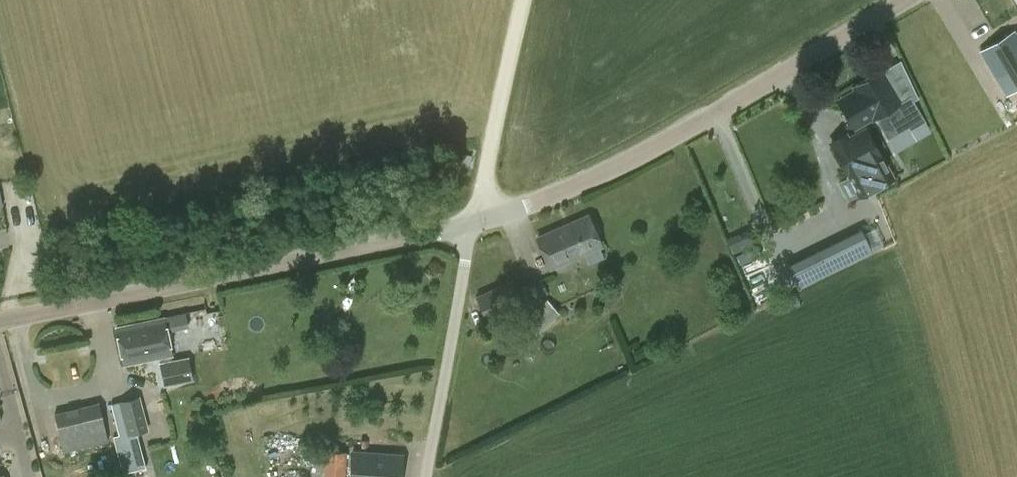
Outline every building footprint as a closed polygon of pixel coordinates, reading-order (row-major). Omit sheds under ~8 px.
[(980,50),(1006,95),(1016,88),(1016,35),(1014,30),(980,50)] [(854,127),(872,117),(873,119),(875,117),(888,139),(908,126),(910,129),(926,120),(910,94),(900,101),(881,69),(853,86),(855,90),(838,99),(854,127)] [(866,127),(831,146),(859,198),(894,178),(866,127)] [(589,215),(537,238),(550,267),(602,244),(589,215)] [(13,243),(11,227),(0,228),(0,245),(13,243)] [(795,286),(868,252),(858,231),(785,265),(795,286)] [(526,301),(547,292),(541,278),(529,284),(520,288),(526,301)] [(521,303),(516,290),(512,281),(477,297),(487,319),(522,304),(521,303)] [(559,312),(551,304),(522,332),(530,340),(559,312)] [(172,354),(167,330),(188,326),(186,311),(164,315),(164,316),(116,326),(123,364),(161,356),(162,361),(158,362),(163,385),(194,379),(189,355),(172,359),(171,354),(172,354)] [(140,396),(111,403),(119,434),(113,436),(123,473),(146,467),(137,432),(149,429),(140,396)] [(55,413),(64,451),(108,441),(108,439),(99,402),(55,413)] [(323,476),(346,476),(347,451),(325,449),(323,476)] [(351,476),(401,476),(403,456),(353,452),(351,476)]
